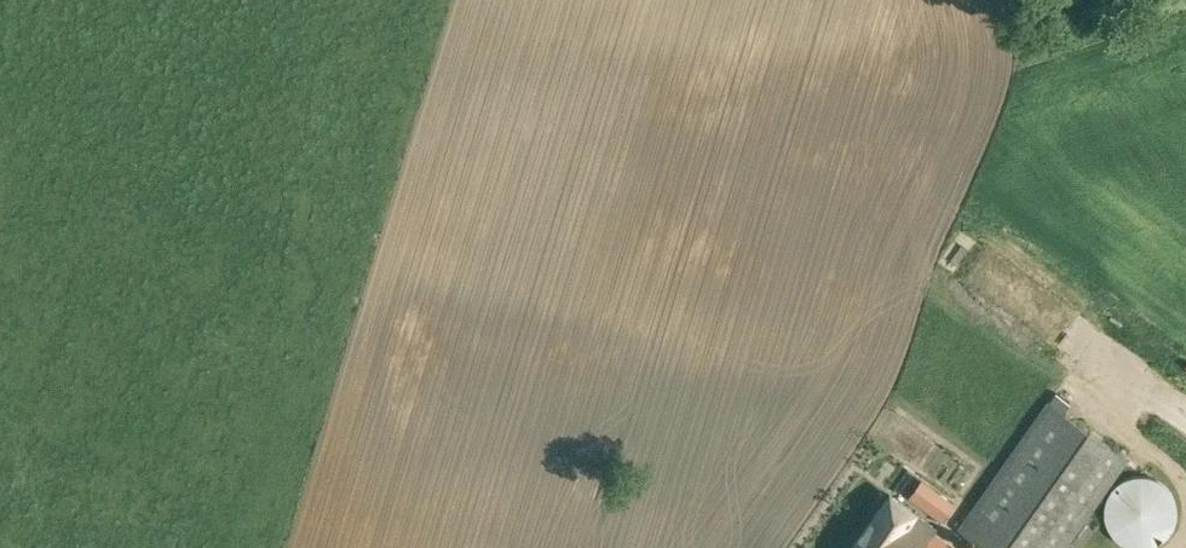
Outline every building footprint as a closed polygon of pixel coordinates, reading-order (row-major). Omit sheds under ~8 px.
[(958,527),(987,547),(1064,547),(1128,457),(1047,400),(958,527)] [(1173,515),(1174,510),(1173,502),(1171,496),(1169,492),(1164,486),(1158,481),(1151,477),(1144,476),(1138,476),(1131,477),(1125,479),(1119,482),(1115,486),(1110,492),(1108,497),(1106,504),(1105,512),(1106,517),(1108,523),(1112,531),(1116,535),(1120,538),(1126,541),(1132,543),(1139,544),(1147,543),(1153,541),(1159,538),(1165,533),(1169,527),(1172,522),(1173,515)] [(925,508),(942,519),(954,502),(938,491),(925,508)] [(931,532),(936,525),(890,493),(852,547),(954,547),(931,532)]
